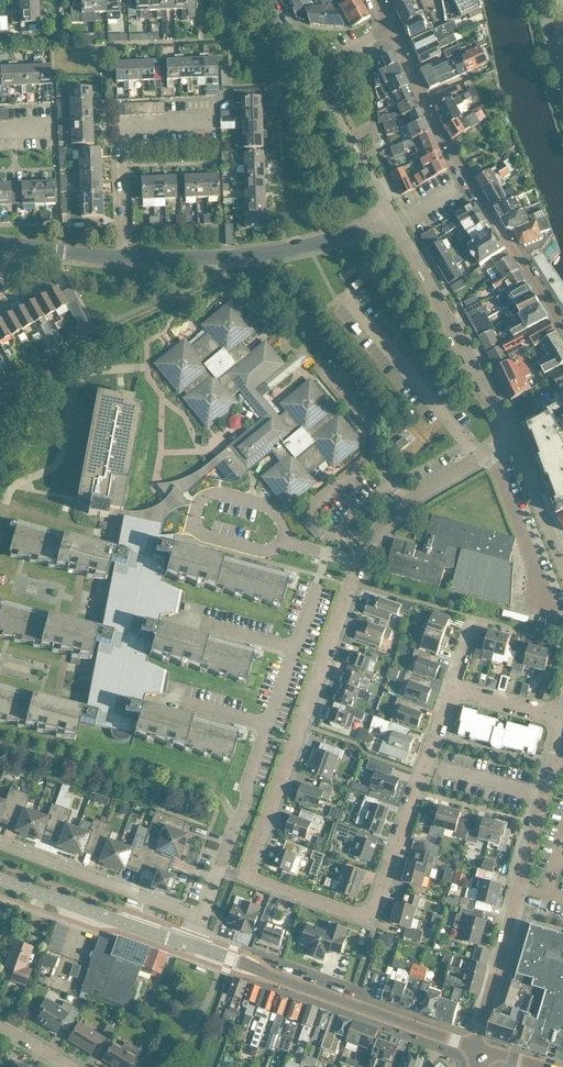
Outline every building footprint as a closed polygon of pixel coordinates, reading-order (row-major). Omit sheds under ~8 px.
[(44,10),(44,6),(39,6),(39,0),(11,0),(11,4),(19,3),(20,11),(44,10)] [(94,0),(72,0),(72,7),(74,7),(75,17),(82,17),(81,14),(89,13),(90,22),(95,21),(94,0)] [(107,13),(107,0),(94,0),(95,21),(100,21),(99,13),(107,13)] [(107,13),(107,21),(120,20),(119,0),(107,0),(107,13)] [(149,11),(149,0),(136,0),(137,20),(142,20),(141,11),(149,11)] [(161,0),(149,0),(149,11),(156,11),(157,19),(162,19),(162,24),(162,19),(161,0)] [(162,19),(167,19),(167,10),(174,10),(174,0),(161,0),(162,19)] [(174,10),(182,10),(182,18),(187,18),(187,0),(174,0),(174,10)] [(310,25),(300,0),(288,0),(294,16),(297,14),(300,21),(310,25)] [(310,25),(325,27),(323,7),(312,8),(310,1),(309,1),(309,0),(300,0),(310,25)] [(325,27),(343,27),(328,0),(314,0),(318,5),(321,3),(322,6),(327,3),(328,7),(323,7),(325,27)] [(340,6),(352,27),(370,17),(360,0),(352,0),(340,6)] [(455,7),(460,18),(480,9),(476,0),(470,0),(455,7)] [(409,1),(395,8),(402,25),(419,17),(423,15),(422,12),(421,11),(414,14),(409,1)] [(44,10),(20,11),(20,18),(12,19),(12,24),(39,23),(39,15),(44,14),(44,10)] [(0,29),(8,29),(7,16),(0,16),(0,24),(0,29)] [(419,17),(402,25),(409,39),(433,28),(431,24),(431,23),(424,26),(419,17)] [(415,53),(459,33),(453,21),(410,40),(415,53)] [(459,33),(415,53),(420,64),(441,54),(439,49),(457,42),(454,35),(459,33)] [(465,48),(474,69),(486,64),(479,48),(486,45),(485,40),(476,42),(465,48)] [(460,50),(461,50),(459,45),(443,52),(446,59),(457,54),(461,52),(460,50)] [(466,73),(474,69),(465,48),(461,50),(460,50),(461,52),(457,54),(458,56),(462,64),(466,73)] [(204,55),(205,79),(212,78),(213,86),(218,86),(217,59),(208,59),(208,54),(204,55)] [(407,86),(402,76),(396,64),(390,54),(381,58),(386,68),(374,74),(375,88),(378,87),(379,87),(381,90),(385,100),(386,99),(399,93),(398,91),(407,86)] [(193,93),(191,60),(183,60),(183,55),(179,56),(180,80),(187,79),(188,93),(193,93)] [(197,79),(205,79),(204,55),(200,55),(200,60),(191,60),(193,93),(193,87),(198,87),(197,79)] [(172,80),(180,80),(179,56),(174,56),(175,61),(166,61),(167,88),(173,88),(172,80)] [(454,68),(462,64),(458,56),(447,62),(448,63),(446,64),(444,60),(420,70),(425,80),(453,67),(454,68)] [(134,82),(141,81),(140,57),(136,58),(136,62),(127,63),(128,90),(134,90),(134,82)] [(140,57),(141,81),(149,81),(149,89),(155,89),(153,62),(145,62),(145,57),(140,57)] [(128,90),(127,63),(120,63),(120,58),(115,58),(116,82),(124,82),(124,90),(128,90)] [(38,62),(39,85),(46,85),(47,93),(52,93),(51,66),(43,66),(42,61),(38,62)] [(27,94),(26,67),(17,67),(17,62),(13,63),(14,86),(21,86),(22,94),(27,94)] [(31,86),(39,85),(38,62),(34,62),(34,66),(26,67),(27,94),(32,94),(31,86)] [(367,73),(361,62),(349,69),(355,79),(367,73)] [(6,87),(14,86),(13,63),(9,63),(9,67),(0,68),(1,95),(7,95),(6,87)] [(429,90),(466,73),(462,64),(454,68),(453,67),(425,80),(429,90)] [(480,83),(468,88),(472,95),(483,90),(480,83)] [(451,97),(444,100),(443,98),(462,89),(460,84),(436,94),(440,102),(433,106),(438,116),(463,104),(462,102),(460,97),(452,101),(451,97)] [(402,101),(412,96),(407,86),(398,91),(399,93),(386,99),(389,105),(394,103),(401,99),(402,101)] [(70,100),(92,100),(91,88),(69,89),(70,100)] [(242,111),(266,110),(266,106),(261,106),(261,89),(233,90),(234,98),(234,103),(242,103),(242,111)] [(469,99),(471,98),(468,92),(463,95),(465,101),(469,99)] [(408,113),(418,109),(412,96),(402,101),(401,99),(394,103),(399,113),(377,117),(378,124),(383,124),(396,119),(401,117),(409,114),(408,113)] [(443,128),(458,120),(461,118),(459,115),(467,112),(464,106),(471,103),(469,99),(465,101),(462,102),(463,104),(438,116),(443,128)] [(70,112),(92,111),(92,100),(70,100),(70,112)] [(413,124),(423,120),(418,109),(408,113),(409,114),(413,124)] [(220,124),(262,122),(261,114),(266,114),(266,110),(242,111),(243,118),(234,118),(220,119),(220,124)] [(71,122),(92,122),(92,111),(70,112),(71,122)] [(474,115),(479,123),(486,118),(481,111),(474,115)] [(429,131),(423,120),(413,124),(409,114),(401,117),(411,140),(429,131)] [(479,123),(474,115),(473,114),(459,122),(458,120),(443,128),(451,141),(479,123)] [(385,130),(399,125),(396,119),(383,124),(385,130)] [(71,134),(93,133),(92,122),(71,122),(71,134)] [(243,136),(267,135),(267,131),(262,131),(262,122),(220,124),(221,130),(234,129),(234,128),(243,128),(243,136)] [(399,125),(385,130),(386,136),(401,131),(399,125)] [(419,160),(438,151),(429,131),(411,140),(390,148),(393,158),(404,154),(403,150),(413,147),(419,160)] [(93,133),(71,134),(72,145),(93,144),(93,133)] [(267,135),(243,136),(243,143),(235,143),(235,149),(263,148),(262,139),(267,139),(267,135)] [(495,148),(501,145),(497,138),(491,141),(495,148)] [(79,162),(101,161),(100,149),(78,150),(79,162)] [(438,151),(419,160),(422,168),(429,164),(430,167),(420,171),(425,181),(419,184),(419,185),(437,176),(436,175),(447,170),(438,151)] [(244,166),(268,166),(268,161),(263,161),(263,152),(236,153),(236,159),(244,158),(244,166)] [(79,173),(101,172),(101,161),(79,162),(79,173)] [(494,209),(516,197),(511,189),(504,193),(500,187),(505,184),(502,179),(509,175),(512,179),(519,175),(516,170),(510,174),(505,164),(497,169),(501,175),(495,178),(499,184),(484,193),(494,209)] [(237,174),(237,179),(264,178),(263,170),(268,169),(268,166),(246,166),(244,166),(244,174),(237,174)] [(402,168),(397,170),(391,173),(401,196),(412,190),(402,168)] [(501,175),(497,169),(496,169),(496,168),(476,180),(484,193),(499,184),(495,178),(501,175)] [(80,183),(102,183),(101,172),(79,173),(80,183)] [(206,176),(195,177),(196,198),(207,198),(206,176)] [(206,176),(207,198),(219,197),(218,176),(206,176)] [(164,178),(164,199),(176,199),(175,177),(164,178)] [(185,199),(196,198),(195,177),(184,177),(185,199)] [(142,200),(153,200),(152,178),(141,179),(142,184),(135,184),(135,199),(142,199),(142,200)] [(153,200),(164,199),(164,178),(152,178),(153,200)] [(245,191),(269,190),(269,186),(264,186),(264,178),(237,179),(237,183),(245,183),(245,191)] [(33,205),(44,204),(43,182),(32,183),(33,205)] [(43,182),(44,204),(56,204),(55,182),(43,182)] [(34,210),(33,205),(32,183),(21,183),(22,186),(15,186),(16,204),(22,204),(22,205),(23,205),(23,210),(34,210)] [(80,195),(102,194),(102,183),(80,183),(80,195)] [(15,186),(10,186),(10,184),(0,184),(0,206),(11,206),(11,204),(16,204),(15,186)] [(515,193),(521,191),(520,184),(513,185),(515,193)] [(237,204),(264,203),(264,195),(269,194),(269,190),(245,191),(245,199),(232,199),(233,204),(237,204)] [(81,206),(102,205),(102,194),(80,195),(81,206)] [(516,197),(494,209),(501,221),(520,211),(526,209),(523,201),(520,202),(518,197),(516,198),(516,197)] [(246,216),(270,215),(269,211),(265,211),(264,203),(237,204),(237,208),(245,208),(246,216)] [(451,232),(457,228),(462,225),(482,214),(475,204),(456,215),(459,220),(448,227),(451,232)] [(102,205),(81,206),(81,217),(94,217),(103,216),(102,205)] [(467,233),(488,223),(482,214),(462,225),(467,233)] [(513,231),(540,221),(540,220),(537,222),(534,214),(524,219),(522,214),(502,223),(506,230),(512,232),(513,231)] [(270,215),(246,216),(246,224),(238,224),(238,229),(265,228),(265,219),(270,219),(270,215)] [(81,217),(76,217),(77,228),(94,227),(94,217),(81,217)] [(545,219),(540,221),(513,231),(520,244),(525,247),(542,240),(541,234),(550,230),(545,219)] [(488,223),(467,233),(467,234),(468,234),(474,244),(469,247),(481,266),(492,259),(496,256),(506,250),(499,241),(488,223)] [(436,241),(441,238),(435,228),(421,237),(426,246),(436,241)] [(442,241),(428,249),(439,267),(459,254),(455,248),(448,252),(442,241)] [(459,254),(439,267),(449,284),(463,276),(457,266),(464,261),(459,254)] [(505,280),(519,271),(510,257),(487,272),(491,278),(485,282),(488,287),(493,283),(503,277),(505,280)] [(509,291),(510,292),(516,288),(526,282),(519,271),(505,280),(503,277),(493,283),(497,289),(505,284),(509,291)] [(359,279),(351,286),(355,291),(358,289),(364,284),(359,279)] [(463,280),(452,287),(455,293),(466,286),(463,280)] [(505,310),(508,308),(534,295),(527,284),(512,294),(510,292),(509,291),(497,298),(505,310)] [(46,294),(55,311),(67,305),(61,293),(58,288),(46,294)] [(70,288),(61,293),(67,305),(81,332),(91,326),(70,288)] [(44,317),(55,311),(46,294),(35,300),(44,317)] [(520,317),(541,306),(534,295),(508,308),(513,318),(520,315),(520,317)] [(33,324),(44,317),(35,300),(24,306),(33,324)] [(468,318),(484,310),(480,302),(464,311),(468,318)] [(116,506),(114,516),(123,518),(124,517),(154,523),(162,525),(163,521),(164,518),(166,516),(168,514),(169,512),(171,511),(173,510),(175,509),(177,508),(180,507),(183,506),(184,506),(185,506),(179,498),(182,496),(223,461),(237,479),(238,478),(249,470),(271,451),(280,463),(264,476),(264,480),(285,505),(288,505),(314,485),(314,481),(309,475),(313,471),(314,467),(318,464),(322,464),(326,460),(332,467),(335,467),(360,446),(361,442),(340,417),(336,417),(334,419),(330,413),(332,411),(333,408),(311,382),(308,382),(282,403),(282,407),(286,412),(278,418),(261,398),(270,390),(264,382),(282,367),(282,364),(267,345),(266,344),(263,344),(262,345),(251,354),(241,343),(254,333),(254,329),(233,304),(229,303),(204,324),(204,328),(209,334),(204,338),(204,341),(199,345),(196,345),(191,348),(186,342),(182,342),(157,363),(157,366),(163,374),(178,392),(181,392),(183,390),(188,396),(186,397),(185,401),(206,426),(210,427),(235,406),(236,402),(231,397),(239,390),(263,419),(230,447),(227,449),(225,450),(221,453),(216,457),(212,461),(208,464),(204,467),(200,470),(195,473),(191,476),(186,478),(181,480),(176,481),(170,483),(165,484),(172,492),(171,494),(169,496),(167,497),(165,499),(161,503),(157,506),(151,509),(147,510),(143,511),(137,512),(134,512),(129,511),(124,510),(124,507),(116,506)] [(22,330),(33,324),(24,306),(12,313),(22,330)] [(541,306),(520,317),(524,325),(511,332),(513,337),(549,319),(541,306)] [(478,337),(491,330),(495,328),(484,310),(468,318),(478,337)] [(11,336),(22,330),(12,313),(1,319),(11,336)] [(11,336),(1,319),(0,319),(0,342),(11,336)] [(64,327),(61,321),(55,324),(58,330),(64,327)] [(541,344),(557,334),(549,321),(517,338),(521,345),(531,339),(535,347),(541,344)] [(47,336),(53,333),(50,327),(44,330),(47,336)] [(491,330),(478,337),(486,351),(499,345),(491,330)] [(38,333),(32,337),(36,342),(42,339),(38,333)] [(541,344),(543,349),(550,359),(544,362),(540,364),(545,374),(555,368),(562,365),(562,343),(557,334),(541,344)] [(525,352),(521,345),(517,338),(510,341),(497,348),(487,353),(496,369),(520,355),(525,352)] [(21,343),(24,348),(30,345),(27,339),(21,343)] [(290,351),(296,347),(291,341),(285,345),(290,351)] [(11,349),(4,352),(7,358),(14,355),(11,349)] [(520,355),(496,369),(512,401),(531,389),(526,378),(531,375),(520,355)] [(562,387),(562,371),(552,377),(555,381),(547,386),(551,394),(556,391),(562,387)] [(116,506),(124,507),(140,416),(142,405),(133,404),(134,398),(135,397),(123,395),(122,398),(118,397),(118,396),(97,392),(77,498),(90,500),(89,507),(96,508),(94,517),(113,520),(116,506)] [(527,402),(525,403),(516,408),(521,418),(532,412),(527,402)] [(524,426),(540,470),(545,482),(557,515),(562,511),(562,404),(524,426)] [(249,410),(237,412),(239,427),(251,425),(249,410)] [(402,451),(409,444),(404,438),(396,445),(402,451)] [(255,476),(250,480),(263,495),(268,491),(255,476)] [(510,563),(516,539),(433,516),(426,540),(427,541),(425,548),(416,545),(415,551),(447,560),(445,568),(457,569),(451,590),(511,607),(514,573),(509,572),(510,563)] [(6,719),(5,723),(5,724),(17,725),(18,725),(18,724),(18,723),(25,725),(25,728),(24,728),(24,729),(36,730),(37,730),(38,728),(45,730),(44,733),(43,733),(43,734),(46,734),(55,735),(56,735),(57,733),(64,735),(63,738),(62,738),(62,739),(74,740),(75,740),(80,723),(95,727),(95,726),(110,729),(110,731),(111,732),(111,733),(111,734),(113,736),(114,738),(115,739),(116,740),(119,741),(120,741),(121,741),(123,741),(124,741),(125,741),(126,740),(127,740),(128,739),(129,739),(129,738),(130,738),(130,737),(131,737),(131,736),(132,735),(132,734),(132,733),(134,734),(134,736),(135,736),(146,741),(146,740),(147,737),(154,739),(153,740),(153,741),(154,741),(165,746),(165,745),(166,742),(173,744),(172,745),(172,746),(173,746),(184,751),(185,750),(184,750),(185,747),(192,749),(192,751),(191,750),(191,751),(192,752),(203,756),(204,755),(203,755),(204,752),(211,754),(211,756),(210,755),(210,756),(212,756),(222,761),(223,760),(222,760),(223,757),(230,759),(230,760),(229,761),(231,761),(237,740),(239,731),(230,729),(142,705),(143,703),(145,695),(161,694),(167,671),(147,662),(148,655),(151,656),(162,661),(162,660),(162,657),(169,659),(169,660),(169,661),(170,661),(181,666),(181,665),(182,662),(189,664),(188,665),(188,666),(189,666),(200,671),(200,670),(201,667),(208,669),(207,671),(207,670),(207,671),(208,671),(219,676),(219,675),(220,672),(227,674),(226,676),(227,677),(227,676),(238,681),(238,680),(239,677),(246,679),(245,681),(246,682),(252,660),(255,651),(246,649),(158,625),(160,615),(178,614),(183,592),(162,582),(164,575),(177,581),(177,580),(178,577),(185,578),(184,580),(184,581),(185,581),(185,582),(196,586),(196,585),(197,582),(204,584),(203,586),(204,587),(215,591),(216,590),(215,590),(216,587),(223,589),(223,591),(222,591),(223,592),(234,596),(235,596),(234,595),(235,592),(242,594),(242,596),(241,596),(243,597),(253,602),(254,601),(253,600),(254,597),(261,599),(261,601),(260,601),(262,602),(273,607),(273,606),(274,602),(281,604),(280,606),(281,607),(286,587),(289,576),(281,574),(173,546),(174,544),(176,536),(181,535),(160,536),(162,525),(154,523),(124,517),(123,518),(118,544),(115,543),(113,550),(103,547),(92,544),(87,543),(84,542),(17,524),(13,540),(12,543),(9,554),(11,555),(11,554),(11,553),(18,554),(17,558),(17,559),(20,559),(25,560),(28,560),(30,560),(30,558),(37,560),(36,563),(36,564),(49,565),(49,563),(56,565),(56,568),(55,568),(55,569),(67,570),(68,570),(69,568),(76,570),(75,573),(74,573),(74,574),(77,575),(86,575),(87,575),(88,573),(95,575),(94,578),(93,578),(93,579),(97,580),(105,580),(106,581),(106,580),(111,563),(114,564),(115,564),(114,566),(103,623),(100,623),(98,630),(87,627),(76,624),(68,622),(57,619),(53,618),(2,604),(0,610),(0,634),(3,634),(2,638),(1,638),(1,639),(5,639),(10,639),(13,640),(14,640),(14,639),(15,638),(22,639),(21,643),(20,643),(20,644),(32,645),(33,645),(34,645),(34,643),(41,645),(40,648),(39,649),(51,650),(53,650),(53,648),(60,650),(59,653),(58,654),(62,654),(70,655),(72,655),(72,653),(79,655),(78,658),(78,659),(81,659),(89,660),(91,660),(95,643),(99,644),(87,703),(84,703),(82,710),(72,707),(60,704),(53,702),(42,699),(37,698),(0,688),(0,718),(6,719)] [(415,551),(416,545),(395,540),(386,572),(440,587),(445,568),(447,560),(415,551)] [(400,613),(409,616),(414,603),(398,599),(396,604),(377,597),(375,603),(369,601),(364,614),(389,622),(392,615),(398,617),(400,613)] [(427,630),(450,638),(453,629),(448,626),(451,617),(431,610),(429,618),(432,619),(427,630)] [(393,631),(380,627),(370,623),(368,630),(360,627),(355,639),(380,648),(383,639),(390,641),(393,631)] [(447,648),(450,638),(427,630),(423,642),(420,641),(418,648),(427,651),(437,655),(441,646),(447,648)] [(494,655),(500,634),(489,631),(485,645),(478,643),(474,657),(492,661),(494,655)] [(515,659),(517,652),(507,650),(510,637),(500,634),(494,655),(504,658),(503,662),(509,663),(510,658),(515,659),(512,670),(512,671),(515,659)] [(535,669),(540,648),(529,645),(528,650),(518,647),(517,652),(515,659),(512,671),(522,673),(524,666),(535,669)] [(540,648),(535,669),(545,671),(551,652),(540,648)] [(360,669),(367,672),(371,660),(377,662),(379,655),(377,654),(366,650),(364,657),(351,652),(346,664),(360,669)] [(436,657),(426,653),(416,650),(413,657),(419,659),(415,672),(435,679),(440,666),(434,664),(436,657)] [(392,668),(388,680),(395,682),(398,671),(392,668)] [(376,675),(367,672),(360,669),(358,675),(344,670),(339,683),(353,688),(360,690),(364,678),(373,682),(376,675)] [(427,681),(417,678),(407,674),(404,681),(411,683),(406,696),(427,704),(431,690),(425,688),(427,681)] [(501,680),(498,690),(506,692),(508,682),(510,678),(502,676),(501,680)] [(524,683),(520,695),(526,697),(530,685),(524,683)] [(548,703),(553,685),(544,683),(539,700),(548,703)] [(366,692),(360,690),(353,688),(351,694),(337,689),(333,702),(346,706),(353,709),(357,697),(364,699),(366,692)] [(419,705),(409,702),(398,698),(396,705),(402,707),(397,720),(418,728),(423,714),(417,712),(419,705)] [(331,708),(326,720),(332,722),(331,724),(333,726),(338,728),(340,728),(341,726),(347,727),(351,716),(363,720),(366,713),(353,709),(346,706),(344,713),(331,708)] [(498,720),(497,720),(477,715),(478,712),(464,709),(460,723),(462,723),(459,736),(491,744),(492,746),(493,748),(494,749),(495,750),(496,750),(497,750),(498,750),(499,750),(501,749),(503,747),(535,755),(538,741),(540,741),(543,729),(530,726),(529,729),(509,723),(508,722),(508,721),(507,720),(506,719),(506,718),(505,718),(504,718),(503,718),(501,718),(500,718),(499,718),(499,719),(498,720)] [(371,727),(376,728),(380,727),(382,732),(381,735),(386,736),(391,738),(389,745),(386,744),(383,753),(403,760),(406,752),(409,753),(414,739),(401,734),(403,728),(410,731),(411,730),(391,723),(384,721),(375,717),(371,727)] [(344,751),(332,747),(322,743),(319,751),(315,749),(307,771),(331,780),(338,758),(341,759),(344,751)] [(356,751),(350,754),(353,760),(358,757),(356,751)] [(394,769),(384,765),(370,760),(367,769),(376,773),(371,788),(373,789),(373,790),(373,792),(378,793),(379,793),(380,792),(393,796),(399,780),(386,775),(389,768),(394,769)] [(357,783),(352,782),(350,789),(357,791),(358,787),(357,783)] [(334,788),(332,787),(321,783),(319,791),(302,785),(297,801),(318,808),(321,798),(330,801),(334,788)] [(20,792),(10,789),(5,802),(0,800),(0,820),(9,823),(20,792)] [(27,838),(36,813),(25,808),(29,796),(20,792),(9,823),(20,827),(18,832),(21,833),(20,835),(27,838)] [(101,796),(99,803),(107,806),(109,799),(101,796)] [(365,798),(356,824),(363,826),(362,828),(370,831),(380,834),(389,810),(379,807),(381,801),(374,799),(373,801),(365,798)] [(341,802),(337,809),(344,812),(347,805),(341,802)] [(36,813),(27,838),(34,840),(34,839),(37,839),(39,835),(51,838),(62,807),(52,803),(47,816),(36,813)] [(69,853),(78,828),(66,824),(71,811),(62,807),(51,838),(62,843),(60,848),(63,849),(62,850),(69,853)] [(445,830),(451,810),(440,807),(433,833),(443,836),(445,830)] [(160,839),(185,848),(187,841),(185,840),(186,838),(181,836),(186,823),(190,824),(190,823),(156,810),(151,823),(164,827),(160,839)] [(461,813),(451,810),(445,830),(456,833),(455,838),(460,839),(466,841),(469,829),(470,823),(459,820),(461,813)] [(323,818),(316,815),(306,811),(303,820),(291,815),(285,832),(296,836),(306,839),(310,828),(318,831),(323,818)] [(489,842),(495,822),(484,819),(479,839),(489,842)] [(93,854),(104,824),(94,820),(89,832),(78,828),(69,853),(76,855),(77,854),(79,855),(81,850),(93,854)] [(495,822),(489,842),(500,845),(498,850),(506,853),(511,834),(504,832),(505,825),(495,822)] [(376,836),(351,828),(337,823),(333,835),(336,836),(336,835),(347,839),(348,837),(354,839),(349,855),(355,857),(355,859),(357,860),(359,860),(361,859),(370,862),(377,844),(373,843),(376,836)] [(111,868),(120,844),(108,839),(113,827),(104,824),(93,854),(104,858),(102,863),(105,864),(104,866),(111,868)] [(469,829),(466,841),(472,842),(475,830),(469,829)] [(140,854),(143,845),(146,839),(135,835),(130,848),(120,844),(111,868),(118,871),(118,869),(121,870),(123,865),(134,869),(140,854)] [(182,855),(185,848),(160,839),(156,850),(143,845),(140,854),(170,865),(174,855),(179,857),(180,854),(182,855)] [(419,851),(438,856),(440,850),(424,846),(425,843),(414,840),(412,849),(419,851)] [(432,846),(444,849),(446,844),(434,840),(432,846)] [(301,859),(295,857),(296,855),(301,857),(304,847),(287,841),(283,850),(279,849),(273,867),(290,873),(290,872),(296,874),(301,859)] [(439,857),(438,856),(419,851),(412,849),(411,851),(419,854),(418,858),(422,860),(421,865),(408,861),(405,872),(426,877),(430,878),(433,868),(435,869),(439,857)] [(322,862),(325,855),(315,851),(312,858),(316,860),(322,862)] [(491,853),(489,863),(500,866),(502,855),(491,853)] [(166,876),(170,865),(140,854),(134,869),(142,872),(144,868),(159,873),(154,888),(168,893),(169,891),(170,892),(174,881),(173,881),(173,879),(166,876)] [(488,871),(493,873),(495,865),(483,862),(482,869),(488,871)] [(467,877),(469,867),(452,864),(451,873),(467,877)] [(317,876),(320,869),(313,867),(310,874),(317,876)] [(357,899),(366,874),(345,867),(336,892),(357,899)] [(488,871),(482,869),(478,869),(474,889),(500,896),(502,886),(493,883),(494,880),(497,880),(498,874),(493,873),(488,871)] [(423,888),(426,877),(405,872),(403,882),(416,886),(413,896),(419,898),(421,893),(426,894),(427,889),(423,888)] [(470,889),(472,882),(458,880),(456,886),(470,889)] [(462,898),(459,908),(462,909),(466,910),(473,912),(474,909),(475,910),(477,902),(484,903),(489,905),(492,906),(497,907),(500,896),(474,889),(471,900),(462,898)] [(397,902),(394,913),(415,919),(417,909),(425,911),(428,900),(419,898),(413,896),(405,894),(403,904),(397,902)] [(240,929),(239,931),(251,935),(252,931),(253,931),(259,914),(258,913),(260,907),(244,902),(242,908),(235,905),(229,923),(237,925),(236,927),(240,929)] [(458,915),(455,927),(463,930),(465,930),(462,942),(469,944),(480,947),(487,922),(482,921),(485,912),(475,910),(474,909),(473,912),(466,910),(462,909),(460,915),(458,915)] [(412,929),(415,919),(394,913),(391,924),(406,928),(404,937),(420,942),(423,932),(412,929)] [(258,932),(264,934),(262,939),(280,945),(286,929),(269,923),(270,918),(263,915),(258,932)] [(301,944),(310,947),(308,955),(323,960),(326,953),(329,954),(330,951),(341,954),(347,939),(344,938),(347,930),(332,924),(329,933),(317,929),(315,933),(306,930),(301,944)] [(531,926),(530,931),(531,931),(518,973),(517,975),(515,981),(547,992),(529,1051),(547,1057),(548,1054),(556,1056),(555,1059),(562,1062),(562,936),(531,926)] [(144,969),(151,949),(118,937),(115,944),(100,938),(80,992),(127,1008),(129,1004),(134,988),(141,968),(144,969)] [(15,942),(11,953),(5,969),(16,973),(12,982),(25,987),(27,982),(30,971),(24,969),(32,948),(15,942)] [(53,948),(49,960),(61,964),(65,952),(53,948)] [(473,962),(486,966),(490,951),(477,948),(473,962)] [(151,949),(144,969),(160,975),(168,955),(151,949)] [(385,990),(382,1000),(400,1007),(406,990),(408,982),(410,977),(413,965),(403,961),(395,959),(393,967),(399,969),(396,981),(398,983),(395,990),(386,987),(385,990)] [(451,967),(449,972),(466,976),(464,981),(483,988),(486,976),(488,967),(486,966),(473,962),(465,960),(463,959),(460,969),(451,967)] [(443,994),(432,990),(430,990),(432,984),(425,982),(429,970),(413,965),(410,977),(423,981),(413,1011),(435,1019),(441,999),(443,994)] [(50,978),(44,976),(44,978),(39,977),(38,981),(48,985),(47,986),(65,993),(69,982),(51,975),(50,978)] [(483,988),(464,981),(448,976),(445,985),(457,989),(463,991),(480,996),(483,988)] [(400,1007),(413,1011),(423,981),(410,977),(408,982),(415,984),(413,992),(406,990),(400,1007)] [(547,992),(515,981),(505,978),(504,982),(538,995),(537,999),(531,1016),(523,1013),(512,1045),(529,1051),(547,992)] [(248,984),(235,979),(229,996),(234,997),(229,1012),(225,1010),(222,1019),(234,1023),(248,984)] [(488,1038),(512,1045),(523,1013),(531,1016),(537,999),(538,995),(504,982),(490,1024),(487,1036),(488,1038)] [(245,1001),(243,1005),(245,1008),(248,1009),(245,1015),(252,1018),(259,999),(263,989),(251,985),(247,995),(245,1001)] [(459,1004),(463,991),(457,989),(453,1002),(441,999),(435,1019),(453,1025),(459,1004)] [(277,994),(269,991),(268,993),(264,992),(258,1008),(264,1011),(260,1022),(260,1023),(252,1046),(258,1048),(277,994)] [(290,999),(279,995),(273,1013),(278,1015),(272,1031),(271,1031),(265,1049),(272,1051),(278,1034),(290,999)] [(305,1004),(293,1000),(284,1025),(290,1027),(286,1038),(292,1040),(305,1004)] [(60,1026),(60,1027),(68,1032),(81,1011),(65,1002),(62,1007),(59,1006),(58,1008),(45,1001),(39,1011),(41,1013),(37,1021),(53,1032),(56,1027),(60,1026)] [(305,1026),(299,1044),(300,1045),(306,1047),(308,1041),(310,1038),(320,1010),(308,1006),(305,1016),(301,1025),(305,1026)] [(320,1010),(310,1038),(317,1040),(321,1029),(325,1030),(331,1014),(320,1010)] [(329,1025),(322,1048),(336,1053),(342,1037),(347,1039),(352,1021),(333,1015),(329,1025)] [(238,1040),(244,1042),(251,1022),(245,1020),(238,1040)] [(358,1049),(366,1027),(354,1022),(346,1044),(358,1049)] [(82,1047),(81,1048),(91,1054),(97,1043),(105,1048),(116,1029),(108,1024),(101,1036),(79,1023),(68,1040),(78,1046),(79,1045),(82,1047)] [(371,1053),(379,1031),(366,1027),(358,1049),(371,1053)] [(389,1044),(378,1040),(374,1050),(369,1066),(375,1066),(376,1065),(381,1066),(389,1044)] [(142,1045),(135,1056),(113,1043),(108,1050),(103,1060),(114,1066),(129,1066),(131,1064),(136,1066),(139,1066),(150,1050),(142,1045)] [(399,1048),(389,1044),(381,1066),(380,1066),(392,1066),(399,1048)] [(315,1066),(317,1060),(304,1055),(302,1061),(315,1066)] [(402,1066),(422,1066),(424,1059),(415,1056),(414,1060),(409,1058),(408,1061),(405,1060),(402,1066)]
